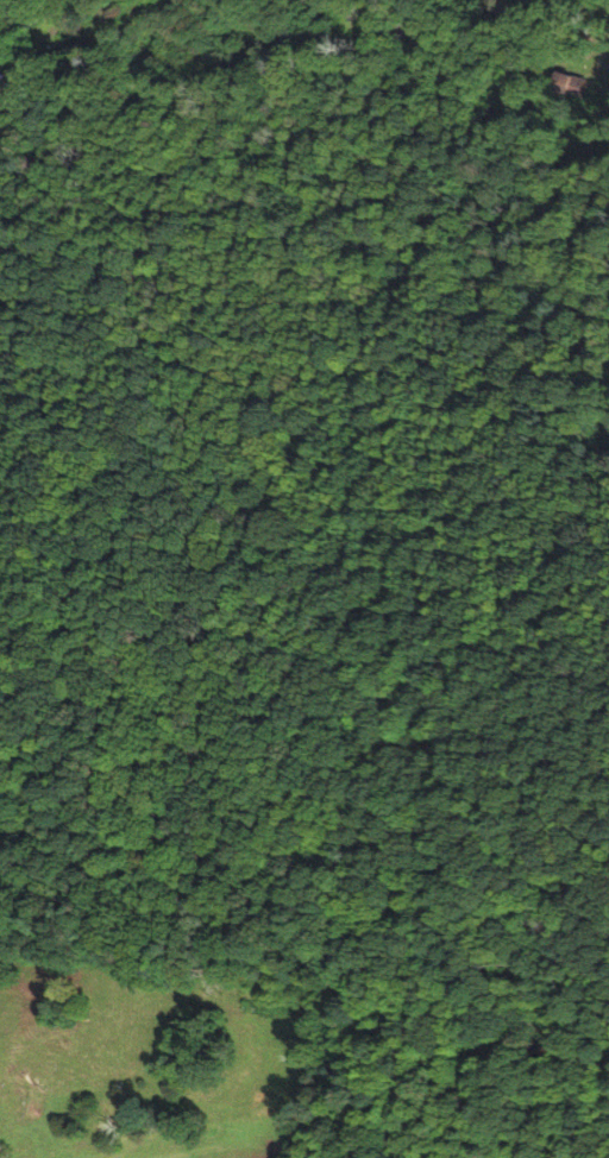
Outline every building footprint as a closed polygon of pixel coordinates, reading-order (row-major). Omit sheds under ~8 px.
[(18,87),(20,75),(0,71),(0,84),(18,87)]
